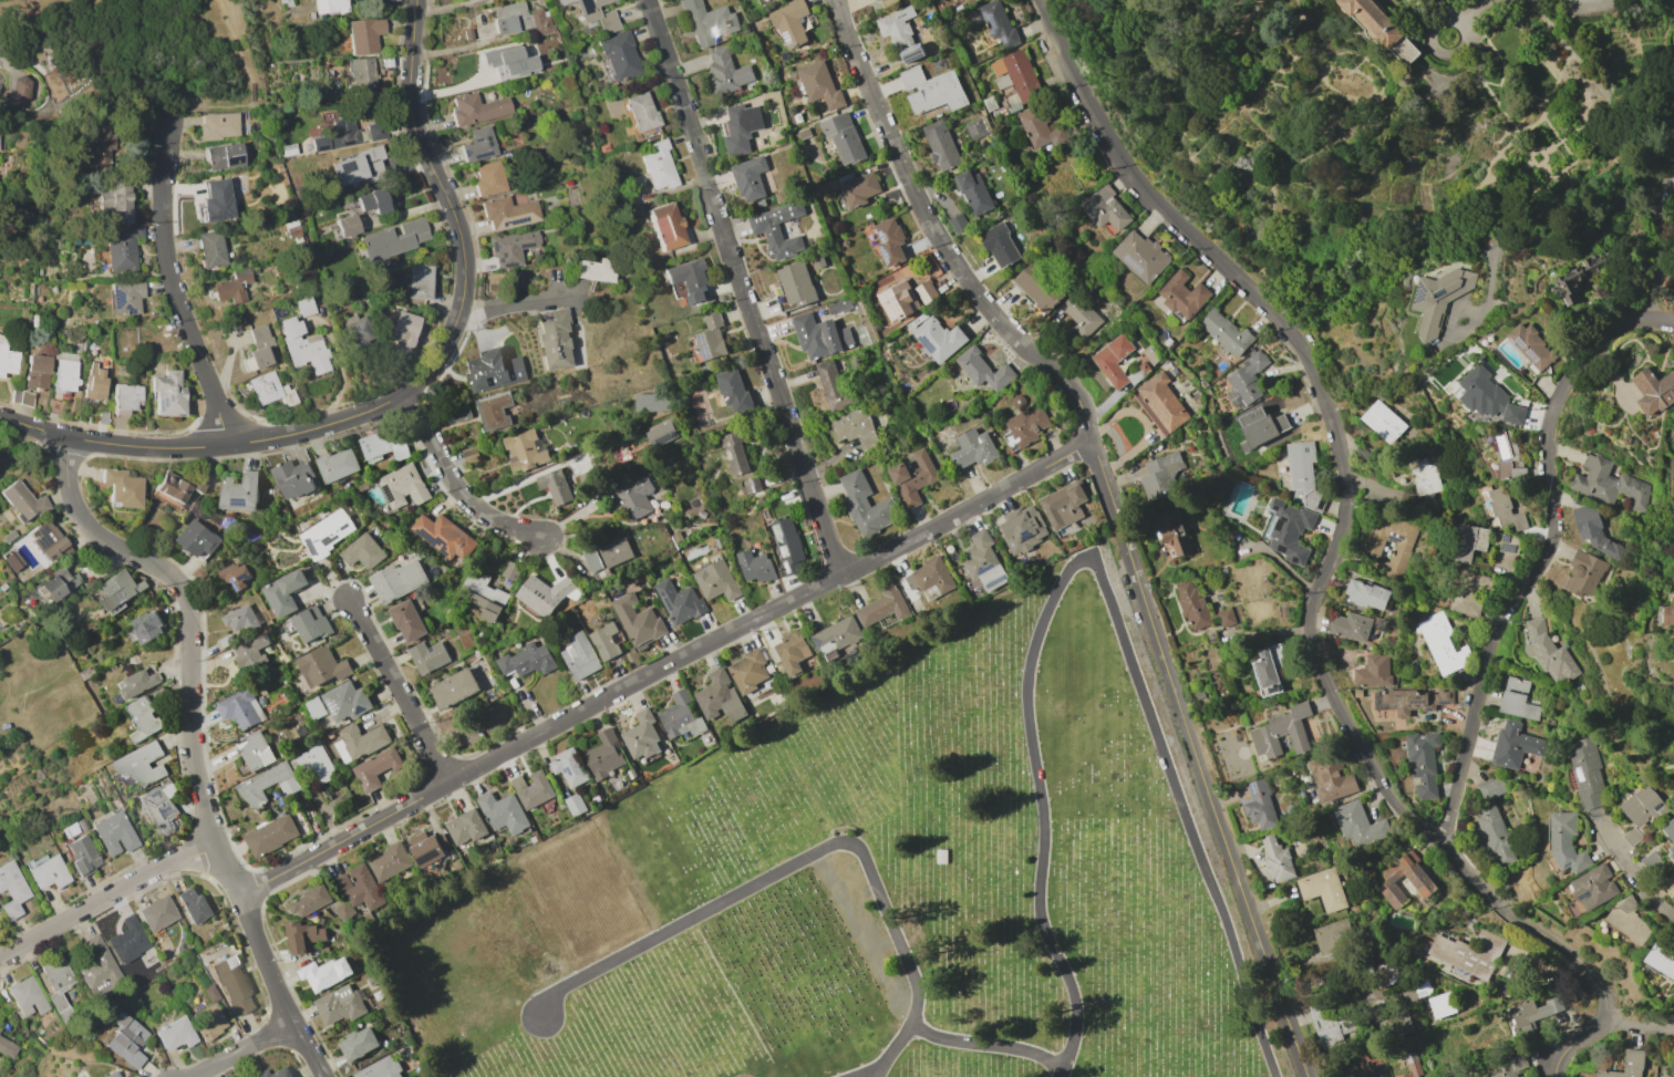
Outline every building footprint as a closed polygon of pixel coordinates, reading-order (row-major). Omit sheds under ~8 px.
[(316,11),(314,0),(349,0),(351,13),(339,14),(339,11),(316,14),(316,11)] [(582,23),(575,0),(616,0),(599,6),(602,13),(613,10),(620,29),(602,34),(597,19),(582,23)] [(698,49),(680,0),(701,0),(705,12),(725,4),(728,13),(733,12),(740,29),(724,34),(725,39),(698,49)] [(808,41),(798,18),(809,13),(803,0),(794,0),(768,12),(786,51),(808,41)] [(1001,0),(994,0),(978,6),(991,40),(999,37),(1004,49),(1019,44),(1001,0)] [(1364,28),(1365,32),(1371,38),(1375,39),(1403,68),(1419,53),(1368,0),(1338,0),(1364,28)] [(497,35),(494,19),(496,19),(493,8),(525,1),(528,14),(529,14),(529,11),(544,8),(545,12),(549,11),(551,25),(556,24),(558,32),(542,35),(534,38),(533,29),(497,35)] [(875,19),(881,37),(891,34),(903,65),(925,57),(920,42),(914,44),(905,19),(915,16),(911,6),(875,19)] [(352,55),(349,21),(373,19),(373,15),(385,14),(388,34),(378,34),(380,53),(352,55)] [(461,29),(472,28),(474,40),(463,41),(461,29)] [(641,72),(614,82),(604,53),(601,54),(596,40),(628,29),(633,45),(632,46),(641,72)] [(545,43),(530,46),(529,39),(534,38),(542,35),(545,43)] [(533,64),(545,61),(546,66),(549,66),(550,71),(534,74),(533,73),(518,75),(516,65),(525,63),(524,59),(506,62),(506,59),(496,61),(494,46),(521,41),(524,51),(529,49),(530,53),(533,64)] [(707,51),(725,45),(733,69),(748,63),(754,80),(738,85),(740,87),(720,94),(719,91),(713,93),(706,75),(710,74),(706,64),(712,63),(707,51)] [(989,62),(994,76),(1007,71),(1020,103),(1041,95),(1023,49),(989,62)] [(355,81),(352,81),(352,76),(344,76),(343,60),(374,58),(375,70),(378,70),(379,89),(364,90),(364,92),(356,93),(355,81)] [(834,90),(823,59),(796,68),(808,102),(822,97),(827,111),(845,105),(840,88),(834,90)] [(954,69),(924,80),(919,64),(898,72),(906,93),(914,114),(947,103),(950,111),(967,105),(954,69)] [(13,79),(12,96),(20,103),(30,100),(32,82),(23,74),(13,79)] [(624,99),(637,132),(661,124),(657,111),(653,112),(647,91),(624,99)] [(479,104),(508,96),(513,114),(454,128),(450,111),(455,110),(453,97),(462,95),(461,93),(465,92),(465,95),(476,92),(479,104)] [(751,152),(728,157),(723,137),(730,135),(725,121),(728,120),(725,107),(742,103),(743,107),(757,104),(764,130),(750,133),(752,138),(747,139),(751,152)] [(1033,151),(1050,143),(1052,147),(1069,139),(1062,124),(1048,131),(1037,105),(1017,114),(1033,151)] [(825,140),(830,137),(843,167),(866,157),(846,110),(818,123),(825,140)] [(203,124),(203,115),(239,112),(240,135),(221,136),(223,139),(200,142),(199,124),(203,124)] [(352,112),(355,130),(360,128),(362,143),(312,153),(310,139),(334,134),(331,116),(352,112)] [(921,127),(940,172),(961,163),(942,118),(921,127)] [(370,141),(368,125),(385,122),(388,138),(370,141)] [(114,148),(113,124),(91,125),(92,165),(109,164),(109,149),(114,148)] [(471,131),(490,126),(497,155),(465,163),(464,156),(462,157),(458,144),(466,143),(467,144),(473,143),(471,131)] [(640,156),(652,152),(649,144),(665,137),(670,148),(665,149),(678,185),(666,188),(665,185),(652,189),(640,156)] [(221,146),(220,145),(230,143),(230,144),(240,142),(245,165),(209,172),(208,162),(206,162),(204,146),(209,145),(209,148),(221,146)] [(329,161),(336,186),(383,172),(379,159),(384,158),(381,146),(329,161)] [(730,167),(762,155),(767,169),(757,173),(765,196),(746,203),(744,196),(740,197),(730,167)] [(475,178),(478,177),(475,165),(499,159),(506,190),(477,197),(474,182),(475,182),(475,178)] [(972,217),(994,208),(976,168),(954,178),(972,217)] [(881,191),(872,170),(838,185),(849,209),(868,201),(866,197),(881,191)] [(97,186),(110,186),(108,176),(128,174),(132,224),(112,225),(112,213),(99,213),(97,186)] [(228,194),(228,196),(234,196),(235,218),(226,219),(225,213),(213,214),(211,191),(208,191),(208,178),(229,176),(230,194),(228,194)] [(1104,184),(1079,205),(1099,229),(1108,221),(1117,232),(1133,219),(1104,184)] [(361,213),(356,197),(369,194),(369,191),(382,187),(390,210),(375,215),(374,208),(361,213)] [(488,220),(485,221),(480,201),(509,195),(512,206),(537,199),(541,220),(492,232),(488,220)] [(753,235),(747,217),(799,199),(805,214),(776,224),(782,240),(799,235),(805,251),(775,261),(773,256),(769,258),(766,249),(768,248),(763,231),(753,235)] [(647,210),(672,201),(678,217),(679,216),(682,226),(680,227),(685,244),(660,251),(647,210)] [(354,234),(354,236),(348,238),(347,236),(341,238),(335,220),(355,214),(361,231),(354,234)] [(360,238),(392,227),(395,236),(400,235),(397,225),(424,216),(432,237),(415,242),(417,247),(388,257),(390,263),(364,272),(358,251),(364,249),(360,238)] [(905,260),(899,243),(903,242),(895,217),(872,225),(886,267),(905,260)] [(301,236),(303,241),(297,244),(294,238),(289,239),(285,224),(298,219),(303,236),(301,236)] [(997,269),(1020,259),(1003,222),(980,232),(997,269)] [(115,232),(115,230),(123,229),(123,227),(143,226),(143,239),(136,239),(138,272),(108,275),(106,232),(115,232)] [(1111,251),(1147,285),(1170,261),(1134,227),(1111,251)] [(200,253),(196,234),(220,228),(228,265),(204,270),(204,268),(203,269),(199,255),(200,253)] [(538,234),(540,234),(541,242),(539,244),(540,246),(520,249),(523,265),(497,268),(496,257),(492,257),(490,248),(492,248),(489,238),(538,231),(538,234)] [(1548,278),(1556,296),(1561,294),(1566,306),(1578,300),(1574,291),(1580,289),(1577,280),(1609,267),(1603,254),(1548,278)] [(688,304),(680,281),(669,284),(663,269),(700,258),(703,269),(700,270),(709,298),(688,304)] [(612,281),(613,260),(598,259),(597,262),(574,261),(574,279),(612,281)] [(1066,292),(1031,260),(1011,282),(1046,314),(1066,292)] [(788,304),(776,270),(803,261),(812,286),(813,286),(817,300),(797,307),(796,302),(788,304)] [(411,263),(433,266),(431,301),(407,299),(409,296),(404,296),(406,270),(410,271),(411,263)] [(259,273),(251,276),(254,282),(242,284),(247,301),(232,304),(230,298),(216,302),(215,297),(209,298),(206,286),(234,278),(231,269),(249,265),(249,267),(257,266),(259,273)] [(1186,322),(1212,294),(1198,282),(1190,291),(1182,284),(1189,277),(1179,268),(1156,293),(1186,322)] [(1476,273),(1456,268),(1433,279),(1418,276),(1409,309),(1421,312),(1416,332),(1421,341),(1427,342),(1436,338),(1441,318),(1441,319),(1446,301),(1472,289),(1476,273)] [(391,277),(391,290),(375,290),(376,277),(391,277)] [(875,294),(889,323),(938,299),(929,279),(910,288),(905,279),(875,294)] [(108,290),(111,289),(111,282),(143,280),(144,298),(140,298),(141,314),(113,317),(113,314),(110,314),(108,290)] [(1076,324),(1072,328),(1083,339),(1102,322),(1074,292),(1059,306),(1076,324)] [(318,312),(304,317),(303,314),(301,314),(297,301),(311,296),(318,312)] [(826,306),(829,314),(850,307),(847,298),(826,306)] [(1197,323),(1235,359),(1254,338),(1243,328),(1240,332),(1212,307),(1197,323)] [(260,320),(257,312),(271,308),(275,315),(260,320)] [(548,370),(575,365),(565,308),(541,312),(545,334),(542,334),(548,370)] [(422,317),(413,348),(389,341),(399,310),(422,317)] [(805,351),(802,352),(789,318),(808,311),(813,324),(830,318),(835,330),(847,327),(854,345),(808,361),(805,351)] [(726,353),(703,362),(693,334),(706,330),(703,318),(717,312),(722,325),(717,327),(726,353)] [(355,314),(356,318),(364,314),(374,338),(366,340),(369,343),(353,350),(340,321),(355,314)] [(935,365),(968,341),(955,323),(944,331),(932,314),(909,331),(935,365)] [(324,348),(327,348),(330,358),(327,359),(330,370),(312,375),(308,362),(292,366),(278,321),(293,315),(296,321),(300,319),(303,332),(299,333),(301,339),(320,333),(324,348)] [(1521,320),(1505,336),(1540,372),(1557,356),(1521,320)] [(255,343),(249,330),(266,323),(271,336),(272,336),(276,345),(267,349),(272,363),(250,371),(244,353),(255,349),(252,343),(255,343)] [(3,379),(0,378),(0,328),(6,329),(4,336),(9,336),(7,350),(20,352),(17,374),(4,372),(3,379)] [(1134,348),(1123,333),(1090,356),(1115,391),(1129,381),(1115,363),(1134,348)] [(953,360),(977,387),(984,380),(995,393),(1016,376),(1004,362),(994,372),(971,345),(953,360)] [(526,380),(520,356),(503,360),(500,348),(478,353),(479,358),(463,361),(471,393),(526,380)] [(1262,394),(1251,374),(1268,364),(1259,349),(1240,360),(1243,367),(1225,377),(1233,389),(1225,393),(1235,410),(1262,394)] [(78,374),(76,379),(80,379),(81,381),(81,384),(79,386),(76,385),(75,393),(69,392),(69,395),(53,394),(56,360),(53,359),(54,351),(80,354),(78,370),(80,370),(80,374),(78,374)] [(28,365),(25,365),(27,354),(29,354),(52,356),(48,390),(25,387),(28,365)] [(815,364),(831,359),(843,391),(855,386),(859,402),(830,412),(815,364)] [(97,405),(85,403),(86,398),(84,397),(86,386),(85,386),(87,374),(90,374),(92,361),(99,362),(97,367),(105,370),(104,376),(107,377),(107,379),(110,380),(105,401),(103,400),(103,402),(99,401),(97,405)] [(1521,425),(1525,408),(1506,403),(1508,397),(1496,384),(1488,382),(1489,374),(1479,362),(1457,382),(1465,392),(1458,398),(1468,410),(1489,415),(1491,417),(1504,405),(1501,421),(1521,425)] [(1647,366),(1630,377),(1642,397),(1635,402),(1644,417),(1673,398),(1673,372),(1673,370),(1656,380),(1647,366)] [(714,374),(735,367),(744,392),(746,391),(753,408),(734,415),(731,404),(725,406),(722,394),(720,394),(716,384),(717,383),(714,374)] [(165,376),(165,370),(180,370),(180,387),(185,387),(185,416),(156,415),(156,392),(152,392),(152,375),(165,376)] [(288,384),(290,390),(293,389),(299,403),(283,408),(279,398),(258,406),(248,380),(275,370),(281,387),(288,384)] [(1189,417),(1164,384),(1168,380),(1161,370),(1131,392),(1164,436),(1189,417)] [(115,384),(125,384),(125,386),(132,386),(132,385),(137,385),(137,386),(144,386),(144,405),(138,405),(138,411),(130,411),(130,416),(115,416),(115,384)] [(13,403),(14,386),(22,387),(22,391),(21,404),(13,403)] [(514,405),(504,407),(506,415),(509,414),(513,425),(484,432),(476,398),(509,390),(514,405)] [(22,391),(29,391),(29,393),(34,393),(33,407),(21,404),(22,391)] [(635,412),(670,411),(670,393),(634,394),(635,412)] [(51,398),(64,401),(61,415),(49,413),(51,398)] [(1359,418),(1389,445),(1407,426),(1377,399),(1359,418)] [(472,417),(455,423),(451,407),(467,402),(472,417)] [(1040,439),(1037,431),(1050,425),(1040,404),(1005,421),(1018,449),(1040,439)] [(861,451),(857,437),(846,441),(846,437),(836,441),(828,418),(865,405),(878,445),(861,451)] [(1236,417),(1246,441),(1239,443),(1242,450),(1290,431),(1283,414),(1268,420),(1263,406),(1236,417)] [(111,411),(110,418),(112,418),(111,423),(110,423),(110,425),(99,424),(101,410),(111,411)] [(646,431),(652,448),(677,437),(671,421),(646,431)] [(510,448),(506,451),(503,438),(536,427),(539,439),(535,441),(538,452),(549,447),(552,459),(514,473),(510,463),(512,462),(510,456),(513,456),(510,448)] [(960,449),(949,454),(956,470),(976,461),(979,467),(999,458),(985,430),(977,434),(974,427),(954,436),(960,449)] [(366,459),(366,460),(359,439),(389,428),(394,444),(405,441),(411,456),(395,462),(392,452),(381,455),(382,458),(369,464),(366,459)] [(750,470),(733,476),(720,436),(740,429),(743,441),(740,442),(750,470)] [(1498,480),(1519,478),(1516,431),(1495,433),(1497,461),(1498,480)] [(1286,443),(1292,506),(1318,504),(1317,492),(1313,492),(1310,461),(1314,461),(1312,441),(1286,443)] [(461,449),(475,445),(480,459),(466,465),(461,449)] [(893,485),(886,469),(902,462),(909,475),(914,472),(913,469),(918,467),(910,453),(922,446),(939,479),(927,485),(927,484),(914,489),(921,503),(907,510),(898,491),(900,490),(897,484),(893,485)] [(330,456),(350,447),(360,469),(326,485),(323,479),(322,480),(320,476),(322,475),(314,459),(329,453),(330,456)] [(1177,491),(1171,473),(1183,469),(1177,451),(1143,463),(1148,475),(1138,478),(1146,502),(1177,491)] [(1651,485),(1618,473),(1616,479),(1607,475),(1612,461),(1586,452),(1579,471),(1575,470),(1568,489),(1612,505),(1616,493),(1634,499),(1630,508),(1641,512),(1651,485)] [(1441,490),(1433,454),(1407,460),(1416,496),(1441,490)] [(270,469),(291,458),(294,466),(307,459),(316,477),(311,480),(316,489),(306,495),(306,493),(296,497),(294,496),(288,499),(282,488),(280,489),(270,469)] [(432,498),(415,506),(409,494),(404,496),(407,504),(392,511),(376,479),(412,462),(432,498)] [(209,480),(200,495),(189,488),(180,505),(154,490),(166,469),(179,476),(185,466),(209,480)] [(878,531),(862,540),(852,520),(851,521),(844,506),(850,503),(838,478),(858,467),(871,493),(864,496),(869,507),(889,497),(900,518),(877,529),(878,531)] [(127,477),(143,477),(141,509),(110,507),(111,484),(102,484),(102,468),(128,469),(127,477)] [(547,487),(554,506),(571,501),(561,468),(535,476),(539,489),(547,487)] [(259,470),(258,509),(220,509),(221,476),(235,476),(235,484),(242,484),(242,469),(259,470)] [(652,510),(644,495),(653,490),(645,474),(627,483),(626,482),(610,490),(614,498),(608,501),(614,513),(623,507),(630,521),(652,510)] [(761,489),(746,494),(742,481),(757,477),(761,489)] [(34,499),(44,495),(50,507),(35,512),(22,524),(16,516),(19,514),(1,493),(18,478),(34,499)] [(1054,531),(1036,499),(1048,493),(1048,494),(1079,478),(1087,493),(1084,495),(1087,499),(1077,505),(1083,517),(1054,531)] [(352,487),(369,479),(372,487),(355,495),(352,487)] [(1504,486),(1490,490),(1488,484),(1478,487),(1486,518),(1496,516),(1499,527),(1512,524),(1514,531),(1527,528),(1522,511),(1512,514),(1504,486)] [(1302,565),(1310,549),(1296,543),(1303,527),(1310,530),(1316,516),(1273,496),(1266,511),(1279,517),(1265,549),(1302,565)] [(355,529),(328,547),(331,553),(317,562),(300,535),(347,504),(354,516),(349,518),(355,529)] [(1012,556),(1002,537),(1005,536),(999,524),(1023,510),(1022,508),(1031,504),(1035,510),(1036,509),(1044,526),(1043,527),(1046,532),(1038,537),(1040,540),(1030,546),(1031,548),(1021,552),(1021,551),(1012,556)] [(1619,561),(1625,548),(1603,538),(1596,504),(1572,509),(1579,540),(1587,539),(1589,547),(1619,561)] [(1164,561),(1190,553),(1177,507),(1151,515),(1164,561)] [(411,527),(422,512),(434,521),(441,512),(478,542),(465,560),(456,553),(452,560),(411,527)] [(1417,527),(1377,513),(1364,552),(1378,557),(1384,540),(1394,544),(1386,569),(1401,574),(1417,527)] [(785,577),(779,560),(782,559),(769,524),(789,517),(796,534),(802,548),(799,548),(807,570),(785,577)] [(190,551),(188,555),(179,548),(183,546),(175,540),(193,518),(213,534),(214,532),(223,539),(210,556),(209,555),(204,560),(199,557),(198,558),(190,551)] [(33,542),(32,540),(41,534),(37,528),(49,519),(54,526),(70,543),(69,545),(73,551),(62,559),(59,556),(50,562),(48,560),(46,561),(40,553),(38,555),(30,545),(33,542)] [(1489,529),(1456,523),(1449,560),(1469,564),(1472,549),(1485,551),(1489,529)] [(970,580),(957,555),(973,546),(967,535),(983,526),(992,542),(989,545),(1006,579),(985,591),(978,576),(970,580)] [(14,529),(19,536),(7,546),(1,539),(14,529)] [(340,553),(365,531),(386,556),(369,571),(360,560),(352,568),(340,553)] [(590,573),(633,560),(626,537),(583,550),(590,573)] [(744,581),(735,553),(748,549),(752,558),(764,553),(766,559),(768,558),(775,578),(764,582),(764,580),(757,582),(755,577),(744,581)] [(14,550),(24,563),(12,573),(2,560),(14,550)] [(1592,599),(1605,561),(1576,551),(1563,589),(1592,599)] [(909,592),(901,577),(923,566),(922,562),(937,555),(953,587),(942,592),(934,579),(909,592)] [(369,577),(393,565),(394,567),(399,565),(401,567),(417,558),(430,581),(384,605),(369,577)] [(705,601),(691,573),(721,558),(741,593),(727,601),(722,592),(705,601)] [(509,560),(526,567),(519,582),(503,574),(509,560)] [(235,565),(237,563),(239,567),(245,563),(252,577),(244,581),(248,589),(240,593),(239,591),(236,593),(231,584),(228,587),(225,580),(221,582),(216,572),(234,563),(235,565)] [(333,563),(339,578),(328,582),(321,568),(333,563)] [(105,604),(102,600),(106,597),(99,583),(124,567),(136,584),(144,579),(148,587),(124,602),(126,607),(112,615),(110,612),(107,613),(103,605),(105,604)] [(490,577),(487,586),(494,588),(495,587),(509,593),(496,623),(480,617),(485,608),(457,596),(469,567),(490,577)] [(40,584),(64,568),(70,577),(78,571),(84,581),(51,603),(46,597),(42,599),(37,589),(41,587),(40,584)] [(261,588),(301,568),(309,583),(290,593),(298,610),(279,620),(261,588)] [(1447,610),(1480,618),(1489,577),(1457,569),(1447,610)] [(565,600),(549,621),(544,617),(534,630),(514,615),(525,601),(516,596),(533,574),(550,588),(568,576),(579,591),(565,600)] [(1382,612),(1390,592),(1350,577),(1342,597),(1382,612)] [(674,625),(669,615),(665,617),(650,587),(668,578),(675,592),(690,586),(696,599),(700,597),(706,610),(693,618),(692,617),(674,625)] [(1191,632),(1217,622),(1220,629),(1235,623),(1229,607),(1208,616),(1193,578),(1173,585),(1191,632)] [(862,628),(854,611),(884,596),(879,588),(892,581),(910,614),(897,622),(891,612),(862,628)] [(3,592),(0,588),(0,586),(6,582),(10,588),(3,592)] [(633,648),(608,602),(631,590),(637,601),(630,604),(634,614),(648,607),(654,619),(658,618),(666,632),(652,640),(651,639),(633,648)] [(428,632),(409,643),(400,628),(399,629),(388,610),(410,598),(428,632)] [(1,626),(0,625),(0,608),(10,601),(17,610),(8,615),(11,620),(1,626)] [(232,610),(237,608),(237,609),(248,603),(257,620),(235,632),(230,624),(227,626),(221,618),(224,617),(221,612),(231,607),(232,610)] [(291,617),(317,603),(323,615),(324,614),(334,632),(323,639),(321,635),(306,644),(291,617)] [(1664,606),(1663,624),(1673,624),(1673,607),(1664,606)] [(136,629),(135,625),(133,626),(131,622),(142,615),(143,618),(156,611),(163,623),(165,622),(169,632),(157,639),(157,636),(141,646),(137,639),(133,641),(128,633),(136,629)] [(1365,643),(1372,618),(1347,611),(1345,618),(1334,615),(1328,633),(1365,643)] [(1439,676),(1469,664),(1462,648),(1452,652),(1446,636),(1450,634),(1442,612),(1417,622),(1439,676)] [(808,635),(850,614),(861,638),(856,640),(855,643),(849,645),(848,644),(836,650),(839,656),(826,663),(820,651),(817,653),(808,635)] [(1524,620),(1527,637),(1534,647),(1535,656),(1553,685),(1565,677),(1567,681),(1579,673),(1563,647),(1555,648),(1545,633),(1543,618),(1524,620)] [(602,662),(597,653),(599,652),(595,643),(592,644),(587,634),(603,626),(602,625),(611,621),(617,632),(610,635),(614,644),(616,643),(621,653),(602,662)] [(558,652),(569,645),(565,636),(579,629),(599,667),(572,681),(558,652)] [(788,676),(800,670),(797,662),(812,655),(799,629),(790,633),(789,632),(779,638),(782,642),(773,645),(788,676)] [(217,641),(230,633),(236,642),(221,650),(217,641)] [(235,649),(266,633),(270,643),(258,650),(261,655),(265,653),(267,659),(264,661),(264,662),(244,673),(236,657),(239,655),(235,649)] [(426,648),(440,640),(451,661),(422,676),(407,650),(423,641),(426,648)] [(541,671),(537,673),(535,670),(519,677),(515,670),(504,675),(496,660),(509,653),(512,656),(526,649),(524,645),(533,641),(536,648),(545,643),(556,666),(542,674),(541,671)] [(335,676),(311,688),(297,660),(327,644),(337,663),(348,659),(354,672),(338,681),(335,676)] [(1282,692),(1275,669),(1286,666),(1279,644),(1258,650),(1261,660),(1253,662),(1262,697),(1282,692)] [(726,666),(744,657),(742,654),(757,646),(757,649),(761,648),(767,659),(764,661),(764,662),(762,664),(768,677),(757,683),(758,686),(742,695),(726,666)] [(1389,654),(1365,654),(1365,668),(1353,669),(1354,686),(1389,685),(1389,654)] [(692,693),(711,683),(706,673),(722,665),(747,714),(731,722),(726,713),(724,714),(721,707),(715,711),(717,715),(706,721),(692,693)] [(91,669),(93,667),(96,674),(84,681),(79,673),(90,666),(91,669)] [(476,682),(478,681),(480,686),(479,687),(480,690),(441,712),(428,688),(468,666),(476,682)] [(118,690),(120,688),(117,684),(125,681),(124,680),(146,669),(149,676),(157,672),(162,682),(124,702),(118,690)] [(1537,721),(1540,707),(1524,703),(1529,681),(1506,676),(1498,712),(1537,721)] [(350,715),(337,723),(321,695),(351,680),(356,690),(362,686),(374,707),(352,718),(350,715)] [(655,713),(673,704),(668,694),(684,685),(707,728),(693,736),(689,728),(670,738),(655,713)] [(153,693),(163,686),(170,696),(159,704),(153,693)] [(266,718),(242,731),(236,718),(230,722),(229,717),(226,719),(225,717),(221,719),(215,706),(218,705),(217,703),(249,686),(266,718)] [(1452,704),(1452,689),(1374,692),(1374,709),(1396,709),(1396,718),(1409,718),(1409,711),(1435,710),(1434,704),(1452,704)] [(130,738),(132,737),(131,735),(140,729),(133,719),(135,718),(127,706),(145,695),(155,711),(152,713),(156,718),(159,717),(162,721),(163,719),(166,725),(135,745),(130,738)] [(303,703),(319,695),(328,713),(312,721),(303,703)] [(1300,718),(1310,715),(1306,701),(1288,706),(1290,712),(1267,719),(1268,724),(1249,730),(1258,759),(1281,753),(1277,737),(1288,733),(1295,755),(1309,751),(1300,718)] [(619,733),(638,724),(632,713),(647,706),(653,721),(649,723),(658,739),(653,742),(658,750),(642,758),(641,756),(632,759),(619,733)] [(1491,764),(1518,770),(1521,753),(1542,757),(1546,740),(1517,734),(1520,723),(1501,719),(1491,764)] [(344,738),(340,729),(355,722),(361,732),(360,732),(361,735),(383,724),(392,742),(344,766),(333,744),(344,738)] [(259,728),(276,760),(251,774),(236,743),(246,738),(245,736),(259,728)] [(581,753),(600,744),(596,735),(609,728),(627,764),(607,773),(609,776),(596,783),(581,753)] [(1437,799),(1433,747),(1440,746),(1438,731),(1405,735),(1409,778),(1415,777),(1417,800),(1437,799)] [(331,732),(333,737),(327,741),(324,736),(331,732)] [(1591,736),(1566,742),(1582,810),(1608,804),(1591,736)] [(132,774),(122,779),(113,763),(156,739),(164,755),(148,763),(152,769),(162,764),(169,777),(159,783),(142,793),(132,774)] [(320,743),(337,775),(321,784),(313,768),(302,774),(301,770),(296,774),(289,762),(293,758),(293,757),(320,743)] [(378,775),(383,785),(366,795),(352,768),(394,745),(405,766),(394,771),(392,767),(378,775)] [(549,763),(556,759),(552,755),(570,746),(588,778),(564,791),(549,763)] [(1358,791),(1352,772),(1342,775),(1335,754),(1307,763),(1320,803),(1358,791)] [(260,808),(257,811),(244,799),(242,799),(236,786),(286,760),(301,789),(285,797),(277,783),(262,789),(268,800),(267,801),(276,809),(270,816),(260,808)] [(534,783),(529,775),(541,768),(556,795),(527,810),(510,779),(521,774),(528,786),(534,783)] [(1507,792),(1500,776),(1476,784),(1482,801),(1507,792)] [(174,830),(175,831),(166,837),(165,835),(159,838),(136,797),(161,785),(159,783),(169,777),(178,794),(168,798),(180,812),(170,820),(175,829),(174,830)] [(1278,825),(1263,777),(1246,783),(1250,796),(1240,799),(1248,826),(1257,823),(1260,831),(1278,825)] [(1667,809),(1647,783),(1618,805),(1638,831),(1667,809)] [(497,800),(514,791),(530,825),(523,829),(524,831),(512,838),(510,836),(509,837),(504,827),(495,831),(486,814),(484,815),(476,799),(492,790),(497,800)] [(1332,808),(1344,841),(1350,838),(1354,848),(1391,834),(1385,818),(1368,824),(1358,798),(1332,808)] [(1494,801),(1473,810),(1496,869),(1517,861),(1494,801)] [(489,833),(474,841),(473,838),(456,847),(444,824),(476,807),(489,833)] [(91,826),(94,824),(92,821),(111,811),(112,814),(121,809),(141,843),(126,852),(118,839),(116,840),(123,851),(110,858),(91,826)] [(244,836),(288,812),(301,837),(257,860),(244,836)] [(1576,812),(1551,812),(1552,870),(1572,869),(1572,870),(1589,869),(1588,852),(1571,852),(1571,835),(1576,835),(1576,812)] [(78,821),(84,817),(91,827),(83,831),(78,821)] [(1660,827),(1673,845),(1666,851),(1673,861),(1673,817),(1660,827)] [(62,830),(75,822),(81,832),(68,840),(62,830)] [(428,838),(436,833),(447,855),(421,869),(409,848),(413,846),(410,839),(425,830),(428,838)] [(75,860),(66,845),(86,833),(103,863),(95,868),(96,870),(81,879),(72,861),(75,860)] [(1295,877),(1286,847),(1279,849),(1274,834),(1259,838),(1272,884),(1295,877)] [(368,860),(388,850),(386,847),(401,839),(414,864),(380,883),(368,860)] [(453,848),(458,858),(453,861),(447,851),(453,848)] [(1438,888),(1409,851),(1379,874),(1384,880),(1376,887),(1394,911),(1408,900),(1394,882),(1403,874),(1423,900),(1438,888)] [(56,852),(72,880),(65,883),(66,886),(58,890),(53,882),(39,890),(28,870),(28,869),(24,862),(31,859),(32,861),(45,853),(48,858),(56,852)] [(458,858),(464,868),(455,873),(450,863),(453,861),(458,858)] [(7,889),(0,892),(0,866),(13,859),(33,895),(19,904),(24,913),(9,922),(1,907),(12,900),(7,889)] [(364,901),(353,907),(345,891),(353,887),(355,886),(348,871),(365,861),(386,902),(370,911),(364,901)] [(1618,893),(1609,877),(1611,875),(1603,862),(1568,883),(1586,912),(1618,893)] [(1296,879),(1302,900),(1319,895),(1325,914),(1346,907),(1333,867),(1296,879)] [(345,872),(353,887),(345,891),(340,893),(332,879),(345,872)] [(1661,884),(1673,898),(1673,872),(1661,884)] [(332,901),(301,918),(299,913),(296,914),(294,912),(292,913),(288,904),(304,895),(302,893),(322,882),(332,901)] [(198,895),(203,893),(214,913),(193,925),(176,894),(193,884),(198,895)] [(156,930),(149,933),(137,911),(151,903),(149,902),(156,898),(157,900),(167,893),(180,917),(162,926),(163,929),(157,932),(156,930)] [(1605,923),(1642,945),(1653,928),(1632,915),(1639,904),(1623,894),(1605,923)] [(333,910),(344,900),(355,912),(344,922),(333,910)] [(133,913),(152,945),(121,964),(106,940),(118,932),(121,935),(128,930),(122,919),(133,913)] [(1356,942),(1346,917),(1313,930),(1322,955),(1356,942)] [(300,924),(309,923),(309,925),(317,924),(317,929),(326,928),(328,940),(312,942),(314,952),(291,955),(289,935),(286,935),(285,923),(300,921),(300,924)] [(1504,939),(1479,929),(1472,947),(1434,933),(1425,956),(1488,980),(1504,939)] [(93,961),(82,942),(99,933),(126,981),(95,1000),(78,970),(93,961)] [(1673,980),(1673,953),(1655,941),(1642,960),(1673,980)] [(319,947),(329,946),(329,954),(320,955),(319,947)] [(169,952),(176,962),(166,967),(159,959),(169,952)] [(78,981),(69,986),(70,988),(62,993),(56,996),(54,993),(45,977),(46,977),(40,965),(61,953),(78,981)] [(209,966),(237,953),(241,962),(239,963),(254,992),(248,995),(254,1008),(235,1017),(227,1002),(228,1001),(221,986),(219,987),(209,966)] [(344,955),(347,960),(349,959),(355,971),(353,972),(354,973),(316,994),(306,977),(302,980),(297,971),(316,961),(319,966),(333,959),(334,962),(344,955)] [(1400,981),(1394,961),(1373,967),(1379,988),(1400,981)] [(368,978),(379,972),(383,980),(372,986),(368,978)] [(32,975),(51,1008),(40,1015),(33,1004),(30,1005),(33,1012),(23,1017),(7,987),(17,981),(18,983),(32,975)] [(343,1017),(327,1026),(312,1001),(333,990),(333,991),(349,983),(352,991),(355,988),(356,990),(362,986),(368,997),(362,1001),(368,1012),(351,1021),(349,1016),(344,1019),(343,1017)] [(1456,1011),(1449,991),(1427,999),(1434,1019),(1456,1011)] [(56,996),(62,993),(76,1017),(65,1024),(49,996),(54,993),(56,996)] [(1532,1000),(1509,1008),(1517,1030),(1564,1012),(1558,995),(1543,1001),(1544,1005),(1535,1008),(1532,1000)] [(221,1028),(223,1031),(204,1043),(192,1023),(199,1019),(195,1014),(214,1002),(228,1025),(221,1028)] [(1321,1051),(1343,1043),(1340,1035),(1352,1031),(1345,1012),(1334,1016),(1329,1003),(1307,1011),(1321,1051)] [(1383,1016),(1390,1039),(1413,1031),(1406,1009),(1383,1016)] [(180,1043),(165,1052),(153,1032),(183,1015),(198,1040),(184,1048),(180,1043)] [(124,1023),(128,1017),(149,1034),(143,1040),(144,1043),(137,1050),(146,1058),(136,1070),(103,1043),(110,1034),(112,1036),(115,1032),(114,1031),(122,1021),(124,1023)] [(340,1043),(340,1042),(345,1037),(344,1036),(358,1028),(359,1031),(370,1025),(381,1045),(365,1054),(349,1064),(338,1044),(340,1043)] [(14,1059),(0,1052),(0,1036),(21,1047),(14,1059)] [(1624,1049),(1623,1072),(1597,1070),(1596,1076),(1640,1076),(1642,1050),(1624,1049)] [(400,1071),(403,1076),(354,1076),(352,1074),(389,1055),(392,1060),(397,1058),(403,1069),(400,1071)] [(1392,1076),(1417,1076),(1421,1075),(1415,1055),(1404,1058),(1408,1071),(1391,1076),(1392,1076)] [(287,1065),(293,1076),(254,1076),(266,1069),(269,1074),(287,1065)]
